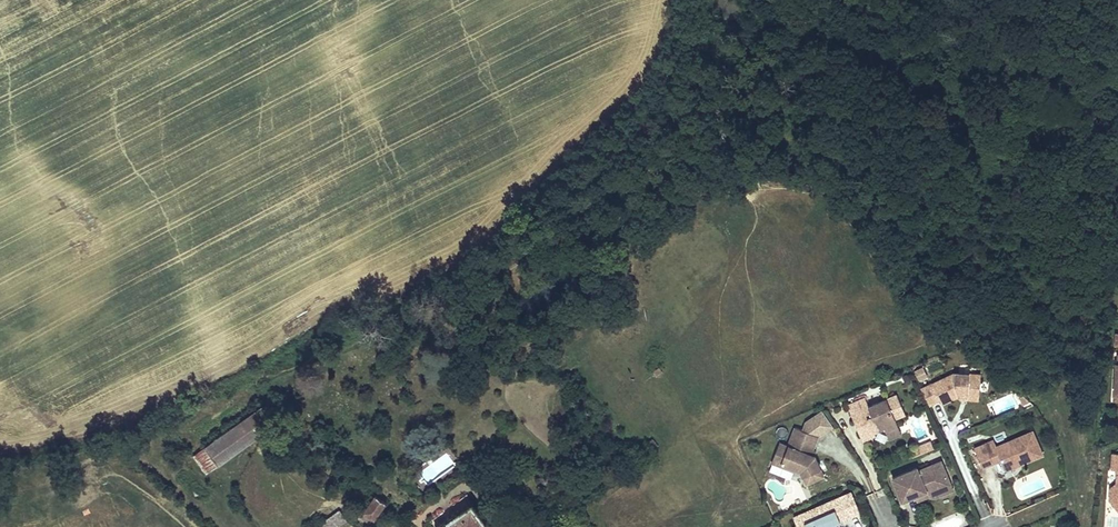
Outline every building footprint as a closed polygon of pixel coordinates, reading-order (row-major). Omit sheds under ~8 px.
[(924,368),(914,372),(919,383),(929,379),(924,368)] [(914,380),(912,374),(901,378),(904,384),(914,380)] [(954,375),(920,393),(928,409),(939,403),(941,407),(958,398),(965,399),(965,401),(977,402),(979,377),(974,376),(957,375),(954,375)] [(864,399),(847,407),(855,424),(860,422),(863,428),(858,431),(863,442),(875,436),(874,433),(884,429),(885,432),(897,426),(894,419),(904,414),(895,395),(868,408),(864,399)] [(262,406),(194,456),(207,474),(276,423),(262,406)] [(794,431),(788,449),(781,467),(801,474),(802,478),(807,487),(824,479),(814,459),(811,457),(817,439),(832,428),(821,414),(805,425),(802,434),(794,431)] [(897,426),(885,432),(889,440),(901,434),(897,426)] [(992,443),(973,451),(982,469),(1000,461),(1004,469),(1007,471),(1015,467),(1016,464),(1021,461),(1023,464),(1042,455),(1031,432),(995,449),(992,443)] [(926,445),(910,452),(913,458),(921,455),(929,451),(926,445)] [(781,467),(788,449),(780,446),(772,467),(802,478),(801,474),(781,467)] [(1113,453),(1111,470),(1117,470),(1116,483),(1110,488),(1109,499),(1117,510),(1117,453),(1113,453)] [(938,463),(931,466),(935,475),(943,472),(938,463)] [(914,470),(890,481),(901,504),(913,498),(924,493),(933,494),(949,487),(943,472),(935,475),(931,466),(916,473),(914,470)] [(924,493),(913,498),(915,504),(925,499),(934,500),(952,492),(949,487),(933,494),(924,493)] [(850,493),(841,497),(851,517),(859,513),(850,493)] [(524,494),(510,504),(516,513),(530,501),(524,494)] [(375,495),(363,519),(364,520),(363,524),(373,526),(374,526),(376,522),(378,523),(387,504),(375,495)] [(851,517),(841,497),(809,511),(810,514),(806,516),(804,514),(793,519),(796,526),(795,526),(835,526),(834,524),(851,517)] [(439,526),(492,526),(472,502),(439,526)] [(318,526),(338,526),(347,520),(340,511),(318,526)]
